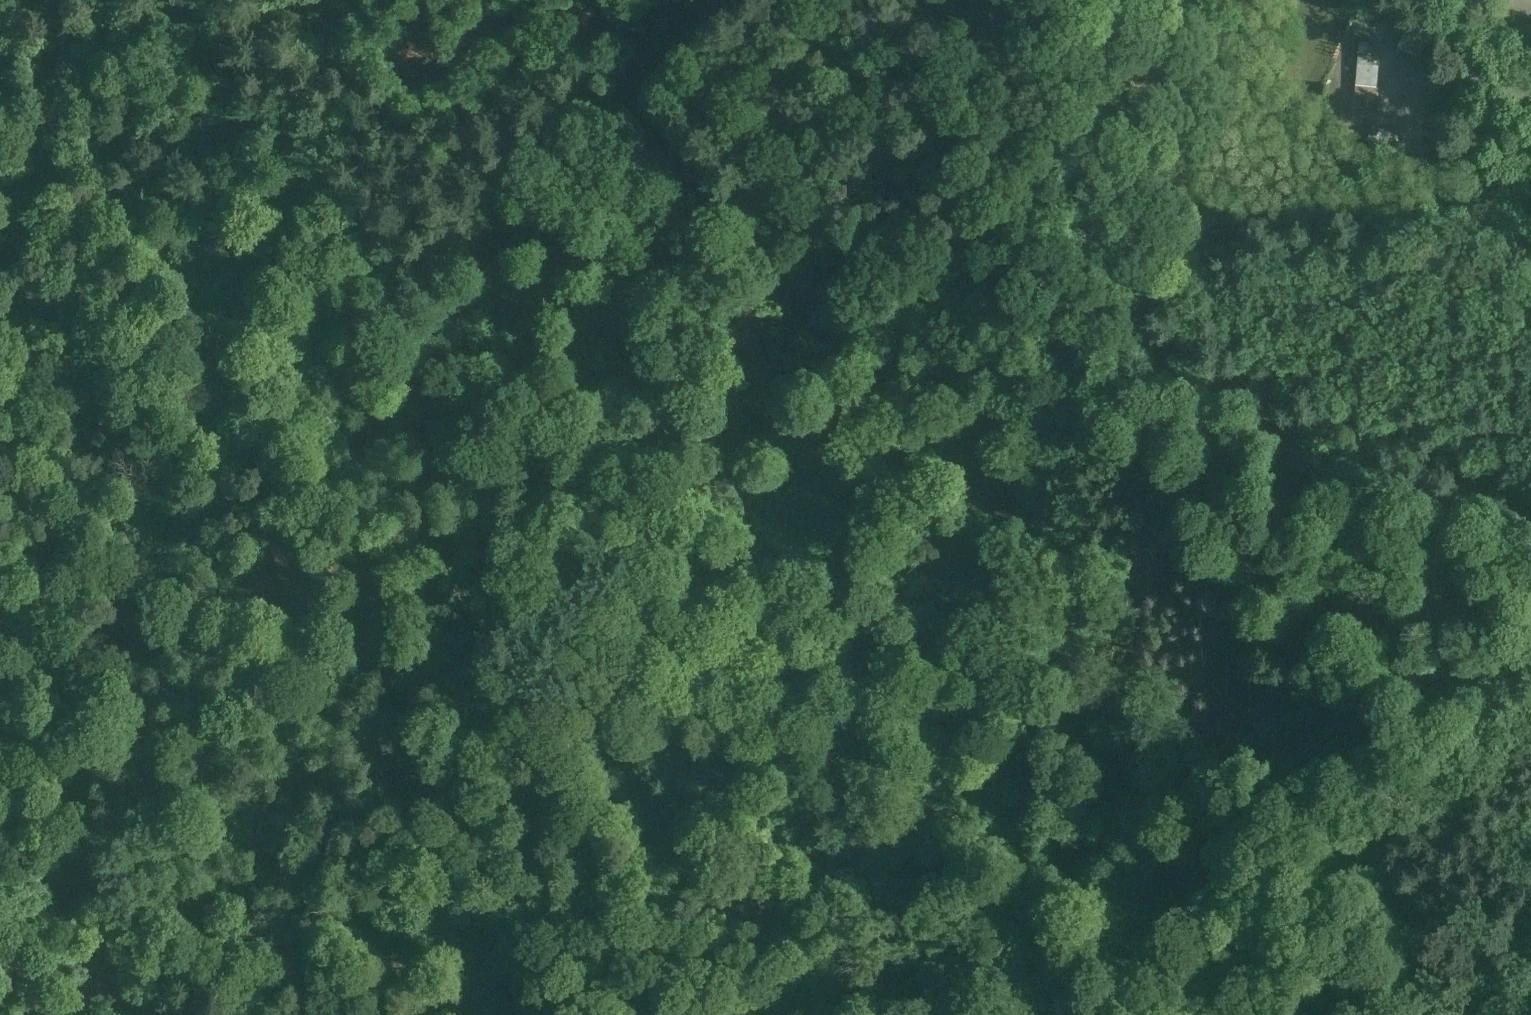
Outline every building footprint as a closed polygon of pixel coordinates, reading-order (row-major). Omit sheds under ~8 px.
[(1380,103),(1381,67),(1359,66),(1358,102),(1380,103)]
